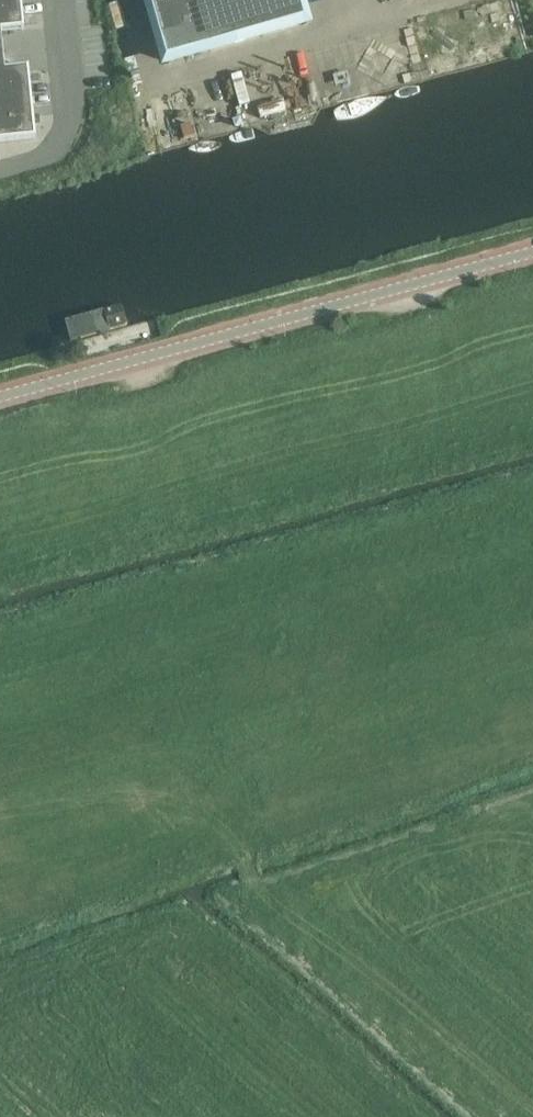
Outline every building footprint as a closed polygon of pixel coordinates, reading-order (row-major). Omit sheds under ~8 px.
[(36,141),(28,69),(5,71),(2,35),(22,33),(19,0),(0,0),(0,145),(36,141)] [(167,70),(313,28),(305,0),(147,0),(167,70)] [(46,315),(57,348),(161,319),(151,284),(46,315)]
